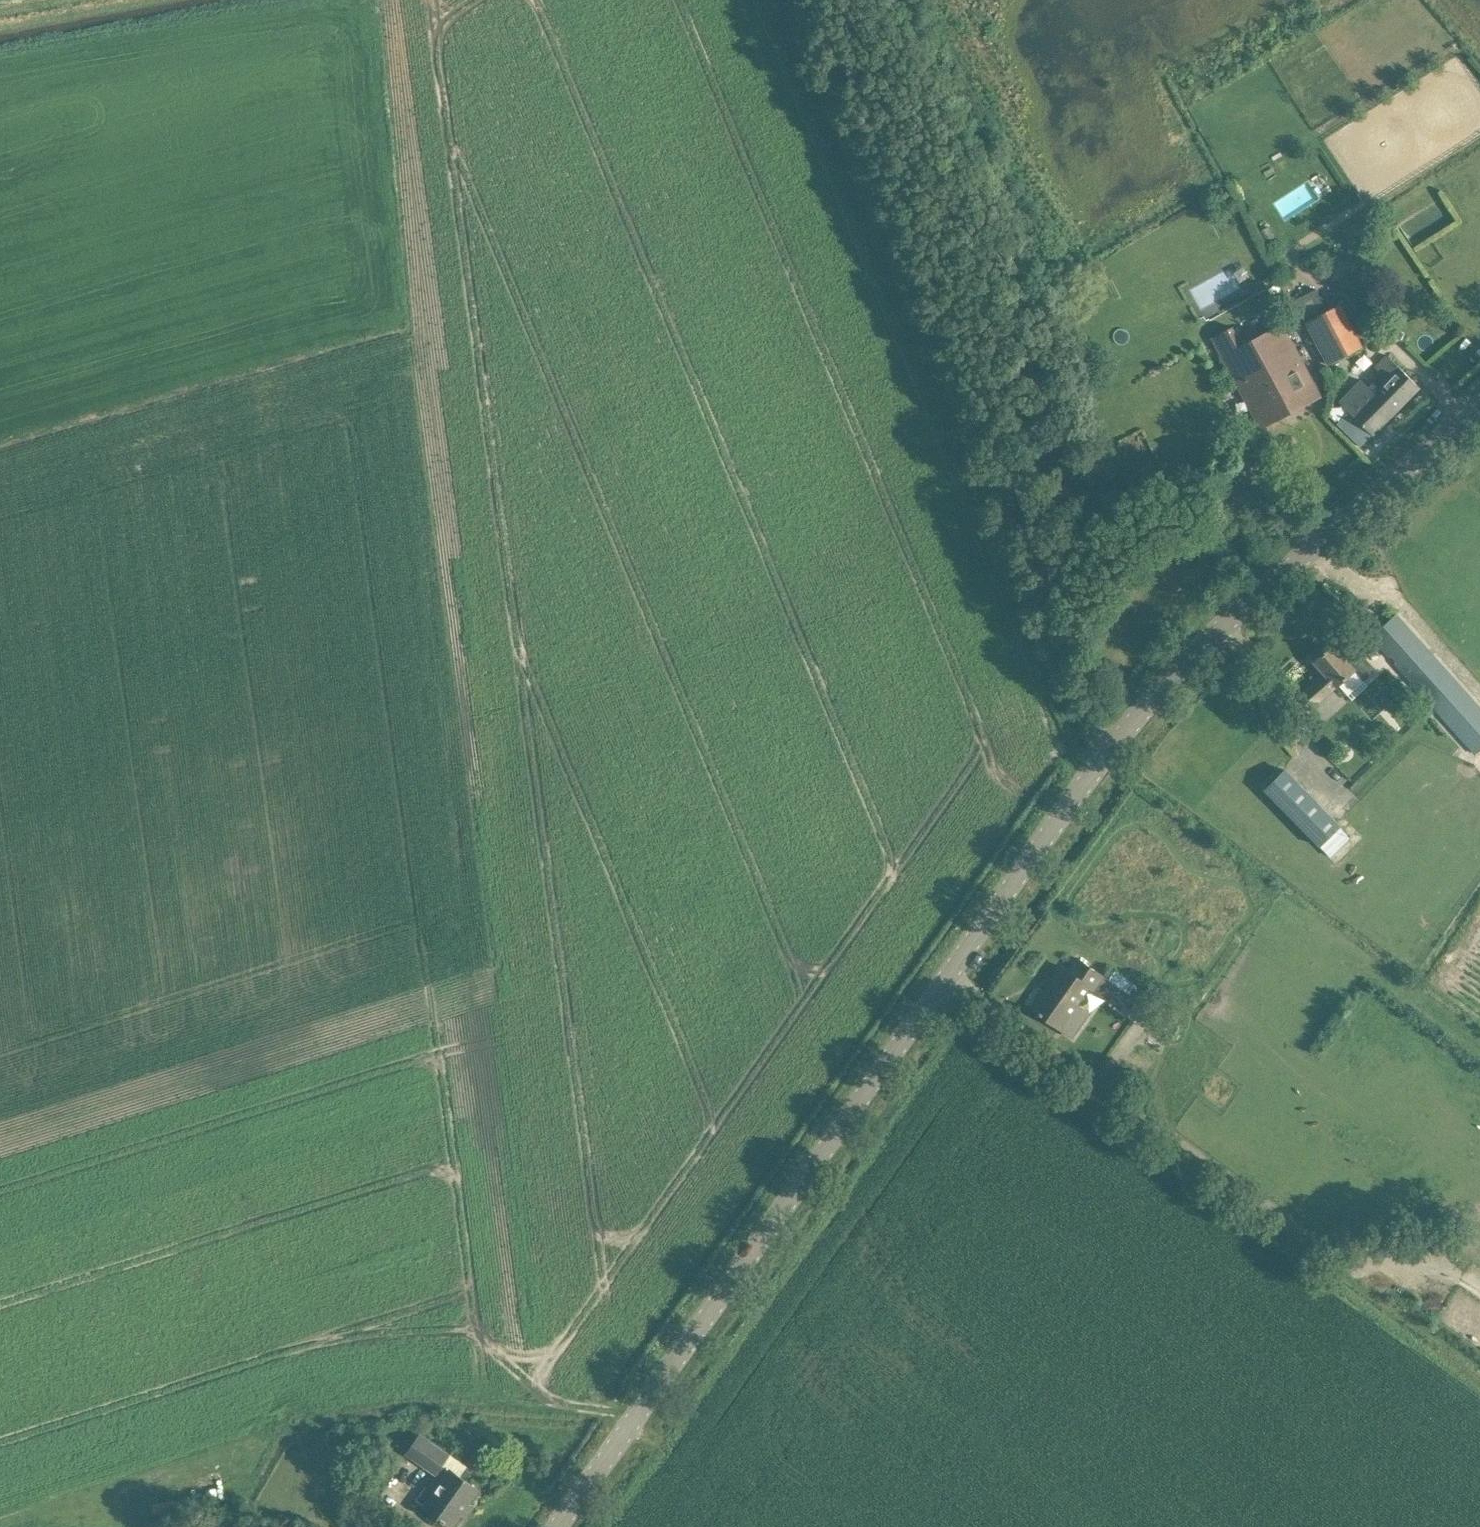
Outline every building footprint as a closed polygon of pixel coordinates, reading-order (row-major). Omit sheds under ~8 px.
[(1336,305),(1304,321),(1327,365),(1358,349),(1336,305)] [(1212,335),(1261,427),(1321,396),(1281,322),(1239,344),(1230,326),(1212,335)] [(1362,446),(1420,387),(1387,355),(1376,366),(1384,374),(1370,389),(1361,380),(1342,400),(1347,405),(1334,419),(1362,446)] [(1397,615),(1372,637),(1475,754),(1479,749),(1479,709),(1397,615)] [(1376,669),(1359,650),(1356,647),(1346,656),(1344,654),(1342,655),(1333,645),(1314,662),(1325,674),(1302,694),(1314,707),(1336,686),(1337,686),(1354,671),(1364,681),(1376,669)] [(1265,789),(1320,847),(1341,827),(1285,769),(1265,789)] [(1360,851),(1347,838),(1330,855),(1343,868),(1360,851)] [(1062,966),(1032,1009),(1060,1028),(1089,987),(1119,1008),(1129,994),(1078,958),(1069,971),(1062,966)] [(425,1506),(453,1526),(479,1490),(451,1470),(449,1473),(441,1467),(448,1457),(419,1436),(407,1454),(434,1474),(435,1472),(444,1479),(425,1506)]
